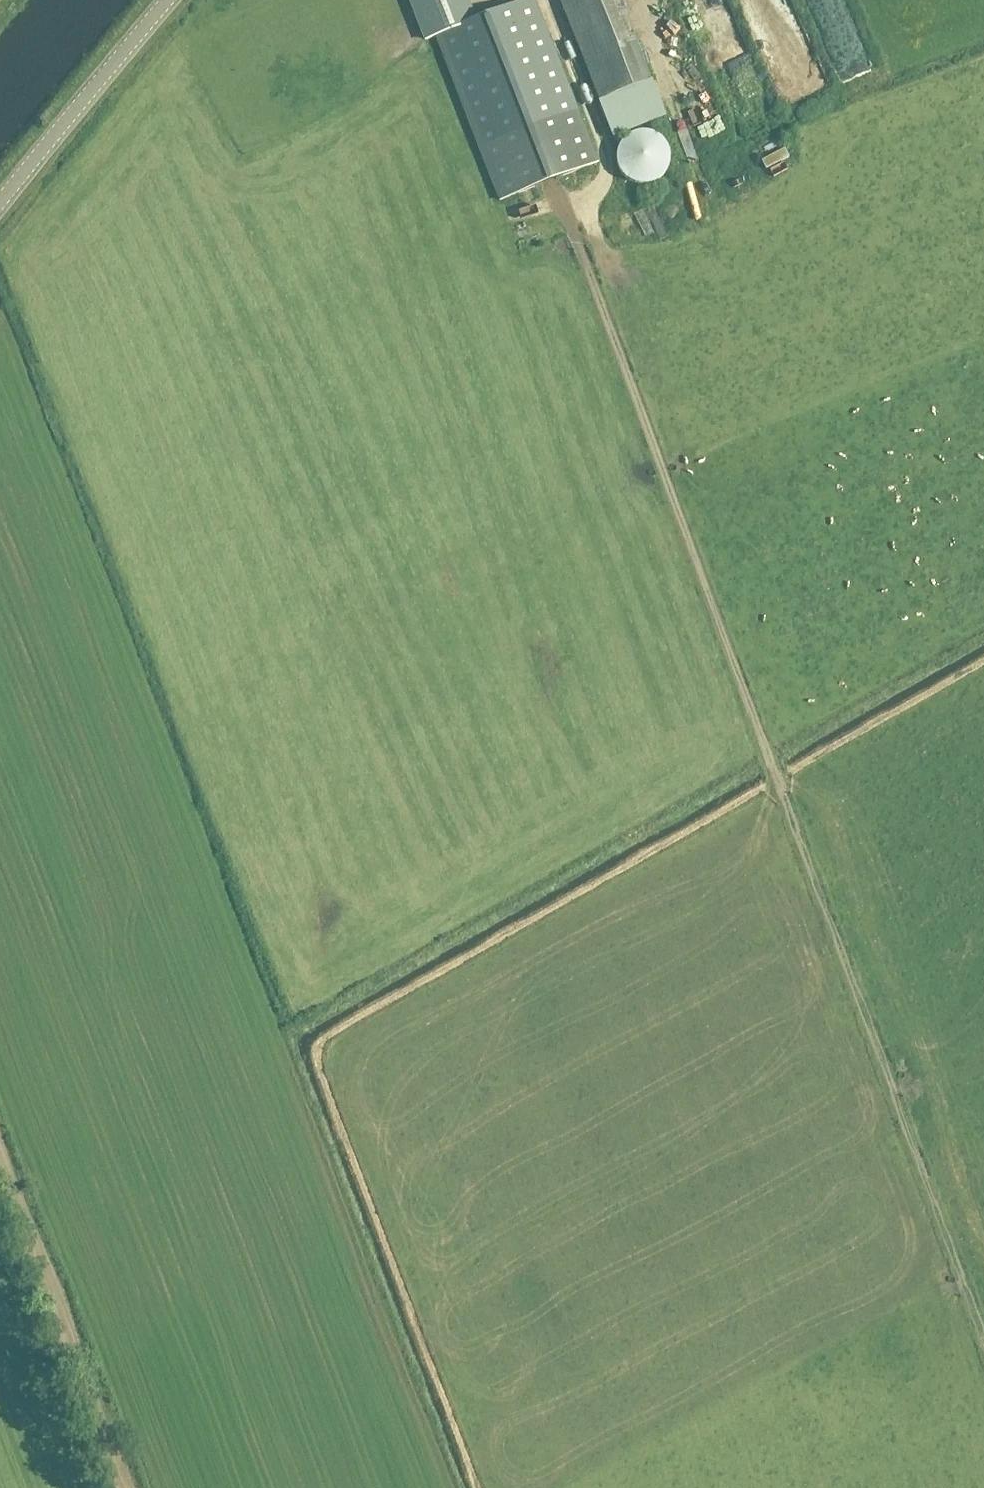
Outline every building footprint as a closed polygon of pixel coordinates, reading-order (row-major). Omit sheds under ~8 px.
[(578,114),(533,0),(526,0),(436,35),(482,151),(500,202),(597,163),(578,114)] [(711,44),(731,39),(721,0),(700,0),(711,44)] [(611,129),(663,110),(645,60),(607,74),(612,87),(597,92),(611,129)] [(666,173),(668,170),(669,168),(670,165),(670,163),(670,160),(670,157),(670,155),(670,152),(669,149),(668,147),(666,144),(665,142),(663,140),(661,138),(658,136),(656,134),(653,133),(651,132),(648,131),(645,131),(642,131),(639,131),(636,132),(634,132),(631,133),(628,135),(626,136),(624,138),(622,140),(620,143),(618,145),(617,148),(616,151),(615,153),(615,156),(615,159),(615,162),(616,165),(616,168),(618,170),(619,173),(621,175),(622,177),(624,179),(626,181),(628,182),(631,184),(633,185),(636,185),(639,186),(642,186),(645,186),(648,186),(651,185),(653,184),(656,183),(658,181),(661,179),(663,177),(665,175),(666,173)]
